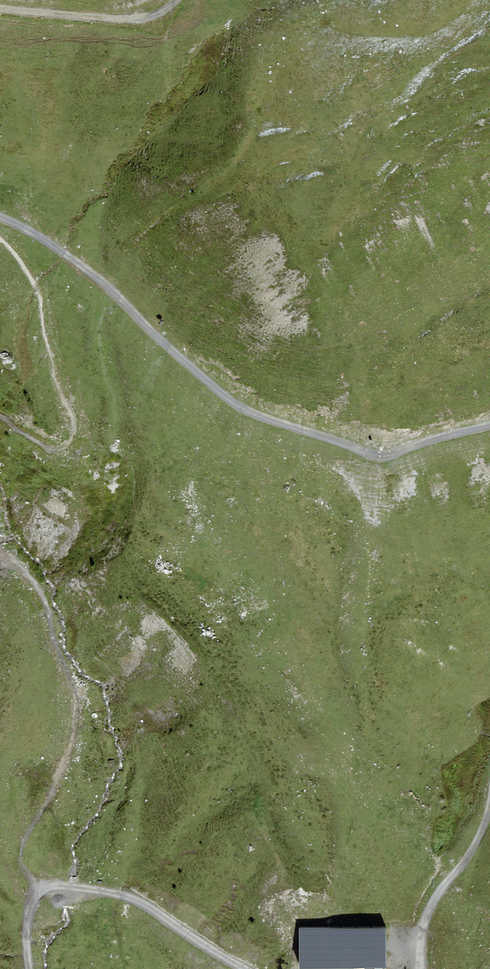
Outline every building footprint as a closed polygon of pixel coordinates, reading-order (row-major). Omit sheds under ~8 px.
[(386,928),(299,929),(299,968),(386,968),(386,928)]
